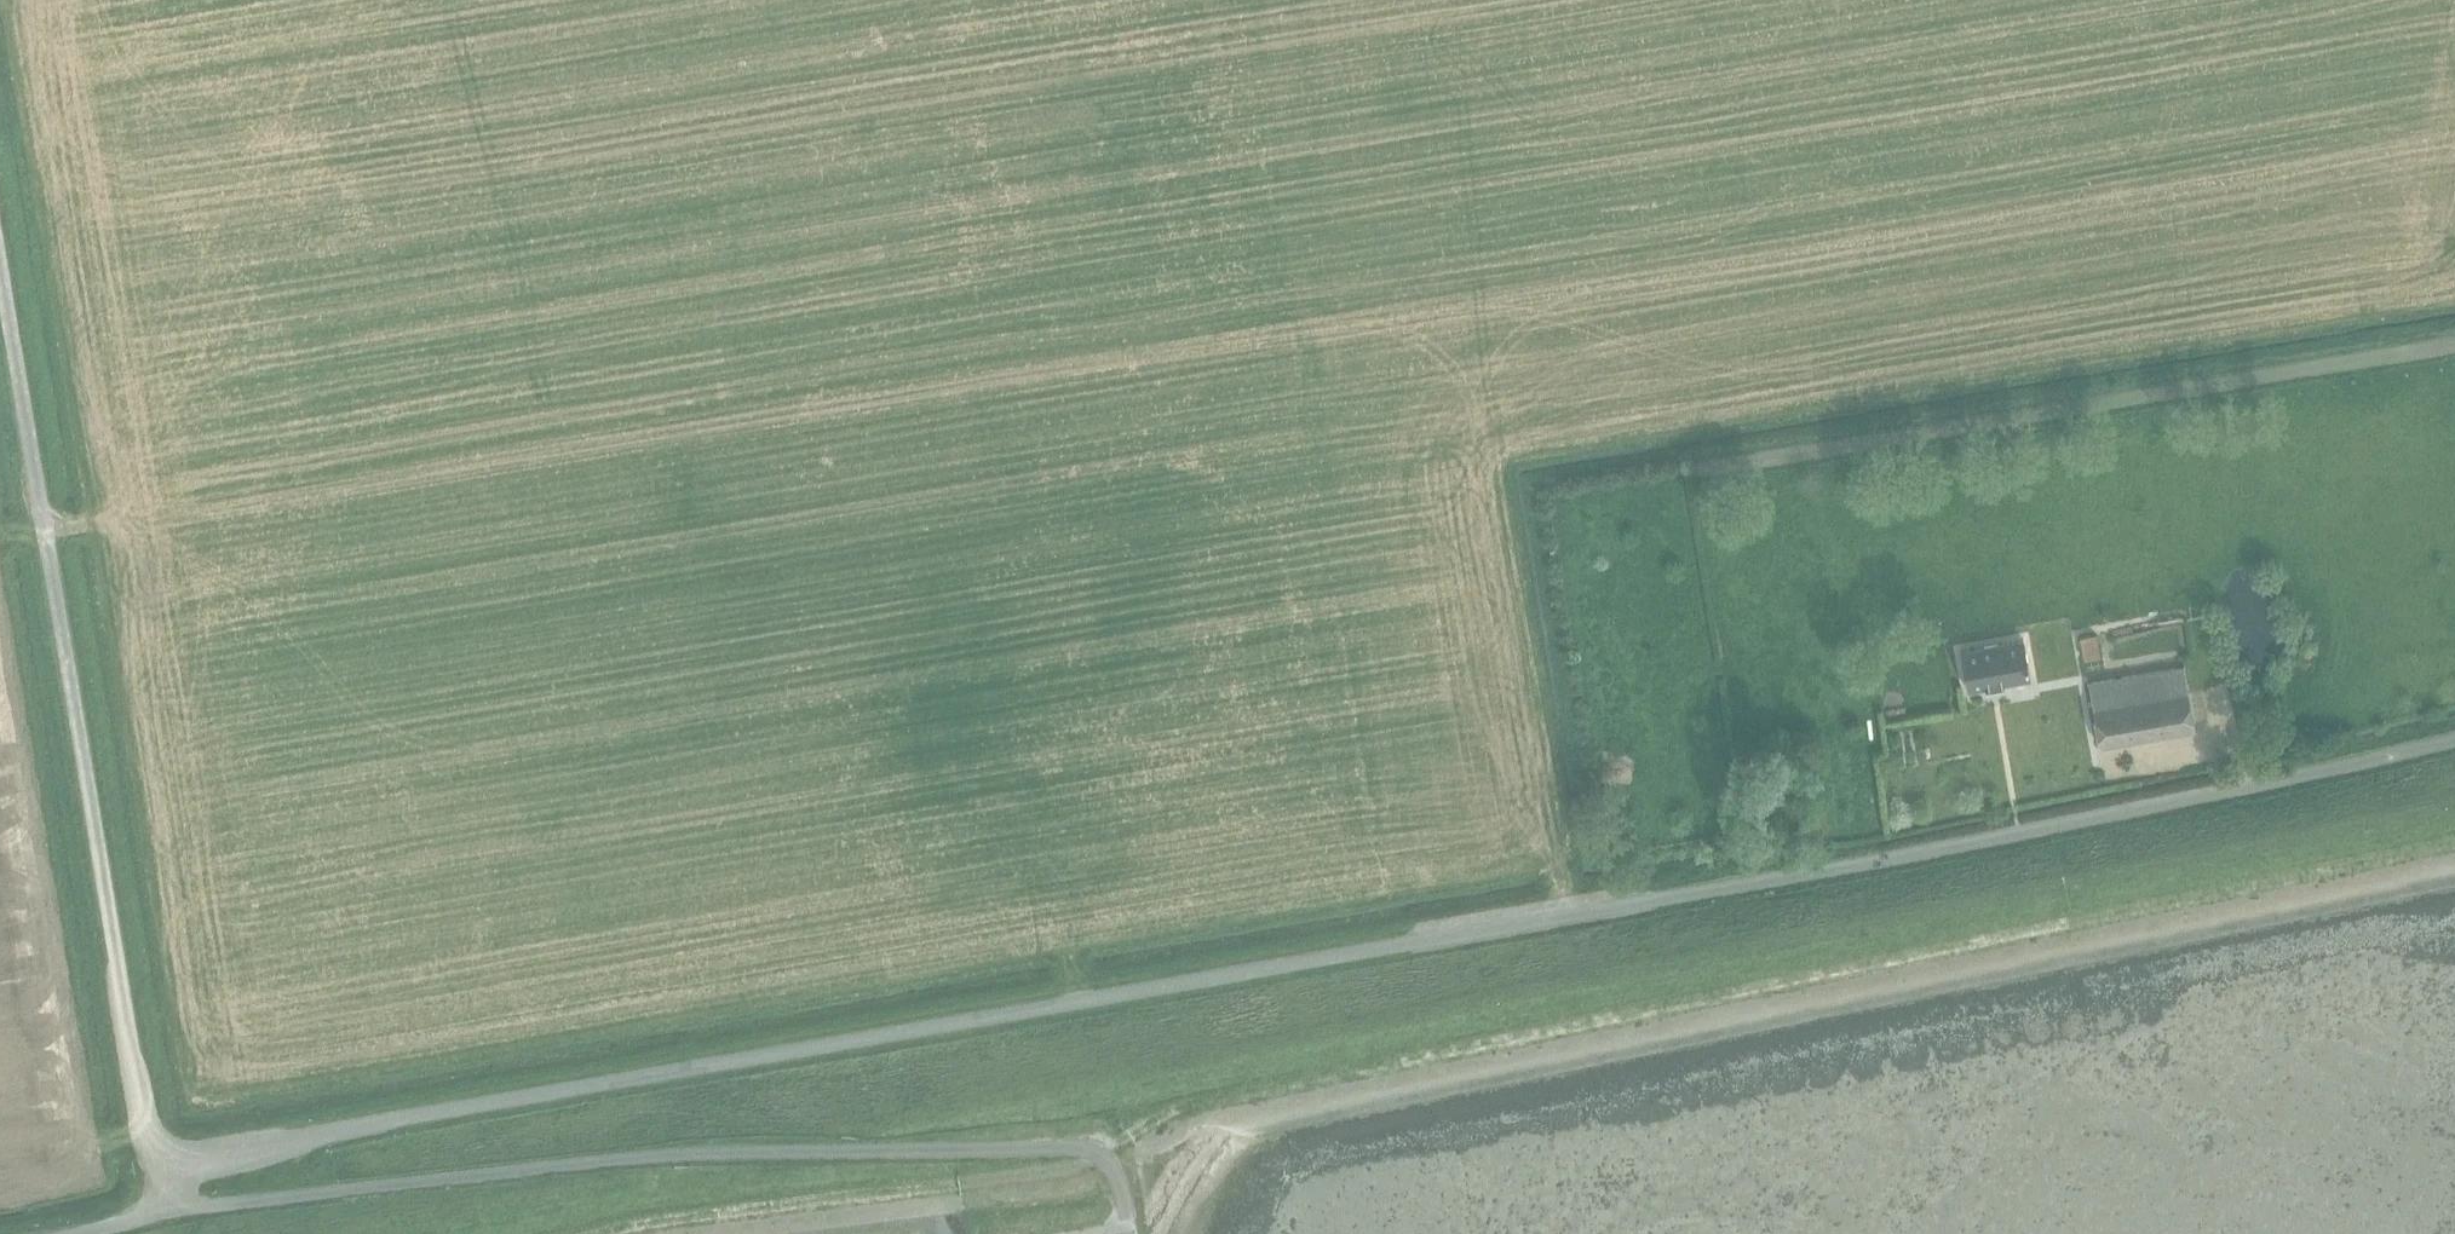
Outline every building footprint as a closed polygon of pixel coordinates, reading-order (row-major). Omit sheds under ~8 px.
[(2096,617),(2103,634),(2116,628),(2109,612),(2096,617)] [(2099,656),(2096,634),(2080,635),(2083,659),(2099,656)] [(2002,682),(2030,676),(2023,638),(1960,650),(1967,688),(1988,684),(1989,686),(1985,686),(1985,688),(2004,684),(2003,683),(2002,683),(2002,682)] [(2084,684),(2095,746),(2190,729),(2179,667),(2084,684)] [(2393,698),(2383,701),(2385,708),(2395,705),(2393,698)]
